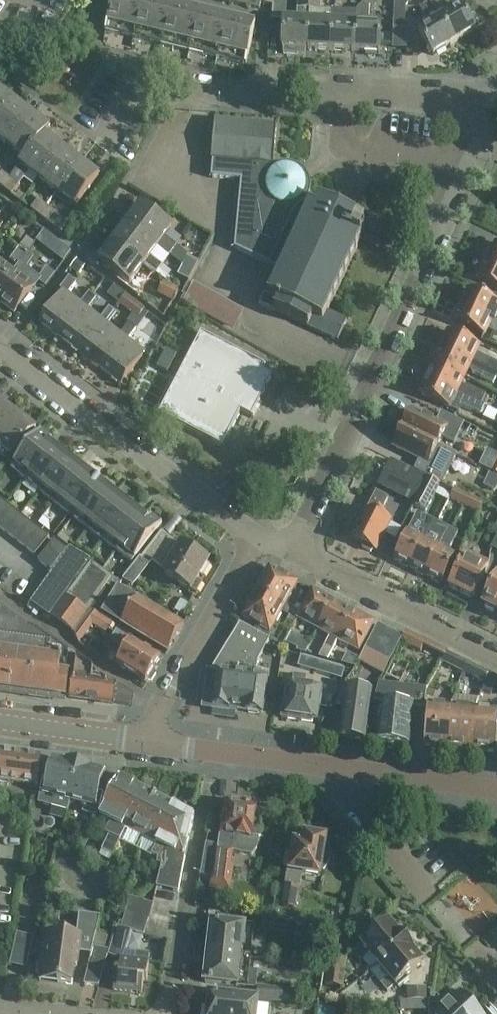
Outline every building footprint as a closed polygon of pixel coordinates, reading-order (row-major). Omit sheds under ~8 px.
[(143,0),(113,0),(105,32),(134,38),(143,0)] [(171,5),(151,0),(143,0),(134,38),(162,45),(171,5)] [(245,6),(259,10),(261,3),(261,1),(255,0),(246,0),(245,6)] [(273,6),(272,15),(285,16),(286,0),(273,0),(273,6)] [(307,50),(309,0),(297,0),(296,21),(283,20),(282,48),(283,48),(283,54),(297,55),(297,49),(307,50)] [(332,10),(320,9),(320,0),(309,0),(307,50),(330,51),(332,10)] [(429,1),(439,19),(440,19),(454,43),(475,30),(461,6),(450,13),(443,0),(430,0),(429,1)] [(454,43),(440,19),(439,19),(429,1),(422,7),(419,7),(429,25),(419,32),(433,56),(454,43)] [(406,8),(406,7),(405,7),(395,4),(394,4),(393,28),(405,29),(406,8)] [(189,52),(199,12),(171,5),(162,45),(189,52)] [(355,11),(354,52),(380,53),(381,25),(369,24),(370,7),(359,6),(355,11)] [(354,52),(355,11),(332,10),(330,51),(354,52)] [(217,59),(227,18),(199,12),(189,52),(217,59)] [(227,18),(217,59),(246,65),(255,25),(227,18)] [(51,24),(46,33),(61,42),(66,33),(51,24)] [(393,28),(393,48),(407,49),(408,30),(405,29),(393,28)] [(43,46),(48,40),(34,30),(30,37),(43,46)] [(14,101),(0,91),(0,119),(14,101)] [(31,115),(14,101),(0,119),(0,140),(8,146),(31,115)] [(27,159),(45,135),(49,128),(31,115),(8,146),(25,159),(26,158),(27,159)] [(212,161),(213,161),(211,178),(241,181),(235,250),(281,270),(269,296),(264,294),(259,305),(275,313),(275,312),(308,327),(307,327),(338,342),(347,322),(327,313),(361,240),(365,232),(358,229),(362,221),(350,215),(320,201),(316,209),(310,206),(310,207),(303,203),(307,198),(309,192),(309,186),(308,180),(300,170),(294,167),(288,165),(281,166),(274,163),(277,127),(215,121),(212,161)] [(39,179),(63,148),(45,135),(27,159),(26,158),(25,159),(26,160),(12,178),(4,188),(12,194),(20,184),(29,172),(39,179)] [(57,193),(81,162),(63,148),(39,179),(57,193)] [(81,162),(57,193),(75,207),(99,176),(81,162)] [(12,178),(3,171),(0,175),(0,185),(4,188),(12,178)] [(15,197),(21,201),(25,197),(19,192),(15,197)] [(40,216),(48,206),(39,199),(31,209),(40,216)] [(9,204),(3,200),(0,205),(0,216),(9,204)] [(126,223),(170,256),(177,246),(165,238),(172,229),(140,205),(126,223)] [(48,206),(40,216),(48,222),(56,212),(48,206)] [(113,242),(144,265),(156,274),(170,256),(126,223),(113,242)] [(19,264),(27,254),(35,244),(27,238),(11,258),(19,264)] [(144,265),(113,242),(99,260),(130,284),(144,265)] [(4,262),(12,254),(2,243),(0,245),(0,258),(4,262)] [(64,262),(71,253),(59,243),(51,252),(64,262)] [(496,266),(496,243),(491,253),(488,251),(484,260),(496,266)] [(187,256),(182,265),(183,266),(194,272),(199,262),(187,256)] [(76,260),(70,269),(78,275),(85,267),(76,260)] [(484,260),(480,269),(483,270),(478,280),(496,289),(496,266),(484,260)] [(13,273),(0,263),(0,290),(13,273)] [(189,281),(194,272),(183,266),(182,265),(177,275),(189,281)] [(38,281),(46,287),(55,276),(54,275),(47,269),(39,279),(40,280),(38,281)] [(0,290),(0,303),(14,313),(33,288),(13,273),(0,290)] [(84,307),(81,304),(68,295),(77,284),(69,278),(60,290),(63,292),(40,323),(61,339),(84,307)] [(172,303),(179,290),(164,282),(156,295),(172,303)] [(496,322),(496,315),(495,314),(496,309),(496,303),(470,289),(462,305),(496,322)] [(105,323),(101,319),(88,310),(97,299),(89,293),(81,304),(84,307),(61,339),(81,355),(105,323)] [(188,315),(238,342),(249,322),(199,295),(188,315)] [(462,305),(454,321),(484,336),(489,326),(494,328),(492,331),(496,334),(496,322),(462,305)] [(125,338),(121,335),(108,325),(117,314),(109,308),(101,319),(105,323),(81,355),(101,369),(125,338)] [(125,338),(101,369),(121,385),(145,353),(128,340),(137,329),(129,323),(121,335),(125,338)] [(496,375),(496,364),(481,356),(480,358),(475,356),(479,346),(449,331),(442,348),(496,375)] [(265,366),(201,333),(159,414),(222,447),(241,412),(251,417),(272,377),(262,371),(265,366)] [(464,377),(469,368),(474,370),(473,372),(494,382),(496,376),(496,375),(442,348),(434,363),(464,377)] [(167,372),(177,355),(166,350),(157,367),(167,372)] [(464,377),(434,363),(427,379),(481,404),(485,396),(466,387),(465,389),(460,386),(464,377)] [(127,380),(135,386),(149,370),(141,364),(127,380)] [(481,404),(427,379),(419,394),(458,412),(462,405),(481,414),(485,406),(481,404)] [(16,411),(0,399),(0,431),(16,411)] [(16,411),(0,431),(0,449),(12,458),(36,427),(16,411)] [(411,411),(402,429),(438,447),(442,439),(454,445),(459,435),(447,429),(411,411)] [(434,455),(438,447),(402,429),(394,447),(429,465),(430,464),(442,470),(446,460),(434,455)] [(25,481),(53,446),(49,443),(52,439),(41,430),(10,470),(25,481)] [(496,459),(496,453),(480,445),(472,463),(491,472),(496,459)] [(40,492),(67,457),(53,446),(25,481),(40,492)] [(54,503),(82,468),(67,457),(40,492),(54,503)] [(413,504),(427,477),(391,460),(378,486),(413,504)] [(71,516),(99,481),(82,468),(54,503),(71,516)] [(436,481),(441,483),(454,490),(449,500),(464,507),(469,496),(454,489),(457,485),(439,475),(436,481)] [(441,483),(436,481),(435,482),(428,478),(413,506),(425,512),(441,483)] [(88,530),(116,494),(99,481),(71,516),(88,530)] [(391,522),(379,516),(389,498),(374,491),(359,521),(362,522),(353,540),(363,545),(363,548),(371,552),(374,550),(376,551),(391,522)] [(103,541),(130,505),(116,494),(88,530),(103,541)] [(469,496),(464,507),(479,514),(484,503),(469,496)] [(11,507),(2,500),(0,502),(0,522),(11,507)] [(117,552),(144,516),(130,505),(103,541),(117,552)] [(21,515),(11,507),(0,522),(0,529),(6,534),(21,515)] [(424,540),(429,530),(422,527),(426,518),(417,513),(394,560),(410,568),(424,540)] [(15,541),(30,522),(21,515),(6,534),(15,541)] [(144,516),(117,552),(132,563),(162,524),(151,515),(148,519),(144,516)] [(424,540),(410,568),(426,576),(440,548),(439,548),(449,529),(433,521),(429,530),(424,540)] [(25,548),(39,529),(30,522),(15,541),(25,548)] [(39,529),(25,548),(34,556),(49,537),(39,529)] [(440,548),(426,576),(442,584),(456,556),(448,552),(458,533),(449,529),(439,548),(440,548)] [(161,534),(142,558),(140,557),(122,580),(133,587),(151,564),(166,572),(164,575),(191,591),(191,590),(196,594),(203,584),(197,580),(208,562),(182,546),(180,549),(161,534)] [(37,562),(51,572),(67,551),(54,541),(37,562)] [(69,547),(67,551),(51,572),(51,573),(31,603),(50,616),(89,560),(69,547)] [(472,599),(488,566),(465,555),(449,587),(472,599)] [(88,595),(96,600),(106,585),(112,577),(91,562),(67,596),(80,606),(88,595)] [(280,612),(282,613),(283,613),(290,617),(288,620),(294,624),(301,612),(287,605),(292,595),(290,594),(296,583),(270,569),(264,580),(262,579),(254,593),(282,609),(280,612)] [(496,611),(496,576),(483,604),(496,611)] [(121,584),(112,577),(106,585),(116,592),(118,588),(121,584)] [(167,653),(184,625),(137,597),(136,599),(118,588),(116,592),(104,612),(122,623),(121,625),(167,653)] [(318,629),(333,601),(313,590),(298,618),(318,629)] [(282,609),(254,593),(247,605),(250,607),(244,618),(270,632),(276,621),(277,622),(282,613),(280,612),(282,609)] [(73,633),(89,610),(96,600),(88,595),(80,606),(67,596),(52,618),(73,633)] [(333,601),(318,629),(330,636),(318,657),(327,660),(338,640),(353,612),(333,601)] [(9,690),(20,619),(1,607),(0,611),(0,689),(9,690)] [(73,633),(77,643),(79,644),(99,615),(89,610),(73,633)] [(353,612),(338,640),(359,651),(373,623),(353,612)] [(9,690),(29,693),(35,658),(41,658),(45,636),(20,619),(9,690)] [(238,709),(249,629),(242,625),(216,672),(209,671),(204,704),(213,705),(213,709),(236,712),(236,709),(238,709)] [(397,649),(400,642),(403,638),(378,625),(366,649),(376,655),(383,641),(397,649)] [(266,638),(249,629),(238,709),(249,711),(249,713),(259,714),(259,712),(262,713),(267,680),(255,678),(255,674),(252,674),(254,660),(266,638)] [(423,647),(443,657),(446,651),(406,631),(403,638),(400,642),(420,653),(423,647)] [(146,684),(147,682),(152,682),(157,674),(154,671),(160,661),(131,643),(132,641),(118,632),(111,643),(125,652),(117,665),(146,684)] [(66,698),(73,655),(45,636),(41,658),(35,658),(29,693),(66,698)] [(305,654),(311,643),(303,638),(296,651),(305,654)] [(463,673),(467,662),(467,661),(447,651),(447,652),(446,651),(443,657),(444,658),(442,662),(463,673)] [(356,667),(360,659),(355,657),(347,652),(341,664),(356,667)] [(73,655),(66,698),(113,704),(113,703),(130,706),(132,695),(121,688),(110,686),(100,680),(91,678),(92,668),(73,655)] [(345,670),(336,667),(333,678),(341,680),(345,670)] [(321,704),(323,688),(305,686),(306,677),(294,676),(292,684),(289,684),(288,693),(286,693),(285,702),(283,702),(281,718),(312,722),(313,720),(315,720),(318,704),(321,704)] [(496,683),(487,680),(483,692),(491,695),(496,683)] [(409,744),(413,707),(425,708),(426,688),(379,683),(374,701),(379,701),(375,740),(409,744)] [(372,690),(347,686),(343,686),(333,706),(344,708),(340,736),(365,740),(372,690)] [(451,707),(451,706),(429,704),(425,746),(448,748),(451,707)] [(451,707),(448,748),(471,750),(475,710),(476,708),(451,706),(451,707)] [(471,750),(494,752),(496,717),(496,710),(476,708),(475,710),(471,750)] [(0,753),(0,783),(36,788),(40,757),(0,752),(0,753)] [(71,796),(78,766),(66,763),(66,764),(53,761),(48,781),(43,780),(41,789),(38,804),(67,811),(71,796)] [(78,766),(71,796),(86,800),(83,811),(93,814),(96,803),(101,804),(103,795),(98,794),(103,773),(91,770),(91,769),(78,766)] [(128,826),(123,823),(134,804),(130,802),(139,787),(131,783),(131,781),(126,778),(124,779),(120,777),(104,808),(105,809),(101,816),(110,821),(104,833),(109,835),(95,865),(106,869),(119,841),(128,826)] [(173,805),(139,787),(130,802),(134,804),(123,823),(128,826),(119,841),(139,852),(143,839),(144,839),(154,822),(162,826),(173,805)] [(256,806),(253,806),(251,801),(243,800),(240,804),(225,802),(219,846),(205,843),(200,876),(199,883),(209,884),(208,890),(230,893),(234,866),(232,866),(233,854),(252,857),(258,849),(259,839),(252,838),(256,806)] [(193,815),(173,805),(162,826),(154,822),(144,839),(156,845),(151,855),(158,858),(157,864),(160,865),(156,888),(178,892),(184,856),(183,856),(193,815)] [(319,871),(323,871),(327,867),(329,862),(330,854),(330,851),(327,845),(324,845),(324,840),(306,837),(306,839),(297,837),(293,858),(289,857),(287,871),(288,871),(282,906),(294,908),(297,886),(299,887),(302,873),(319,876),(319,871)] [(125,912),(148,919),(152,906),(129,899),(125,912)] [(120,928),(130,932),(143,935),(148,919),(125,912),(120,928)] [(91,953),(95,934),(99,917),(78,914),(75,937),(45,933),(41,963),(36,965),(35,973),(39,977),(39,981),(71,985),(74,966),(77,966),(79,951),(91,953)] [(298,921),(298,924),(296,936),(337,943),(340,928),(298,921)] [(208,952),(250,957),(253,927),(211,923),(208,952)] [(379,965),(409,940),(401,930),(397,933),(389,923),(372,937),(369,934),(360,942),(363,945),(355,952),(361,960),(369,953),(379,965)] [(134,959),(123,958),(130,932),(120,928),(117,928),(109,950),(107,956),(120,960),(118,974),(115,974),(113,990),(142,993),(143,981),(146,981),(149,954),(135,952),(134,959)] [(26,969),(34,937),(17,933),(9,965),(26,969)] [(98,986),(107,956),(109,950),(106,949),(108,937),(95,934),(91,953),(84,984),(98,986)] [(409,940),(379,965),(371,972),(381,984),(387,992),(396,985),(399,989),(408,981),(406,977),(422,963),(414,953),(418,950),(409,940)] [(250,957),(208,952),(204,982),(256,988),(258,972),(248,971),(250,957)] [(342,985),(347,960),(330,957),(325,982),(342,985)] [(282,1004),(284,989),(258,986),(256,1000),(257,1000),(257,1001),(282,1004)] [(461,993),(439,1013),(481,1013),(461,993)] [(256,1000),(209,995),(207,1013),(256,1013),(257,1001),(257,1000),(256,1000)] [(429,1001),(402,1001),(401,1009),(400,1009),(399,1013),(416,1013),(416,1010),(429,1010),(429,1001)]
